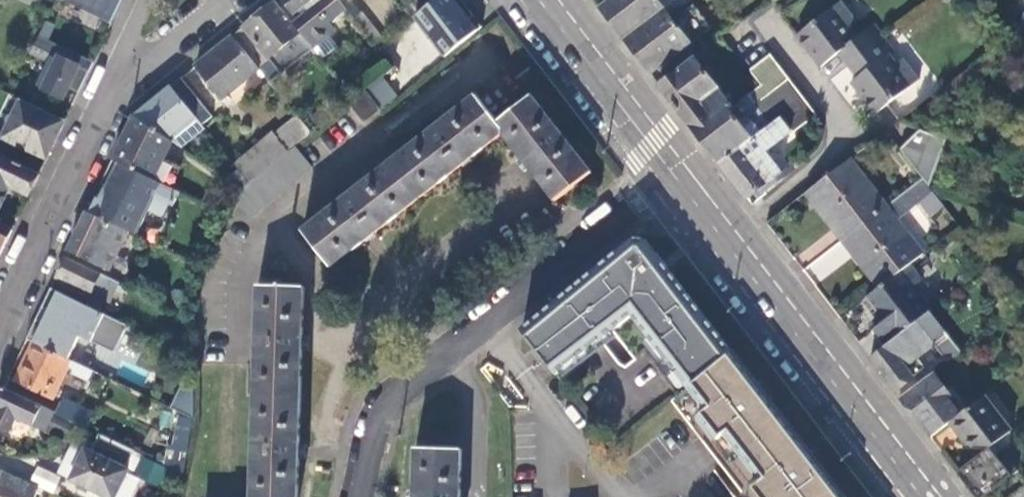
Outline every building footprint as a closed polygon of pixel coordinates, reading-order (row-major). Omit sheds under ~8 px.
[(340,0),(286,0),(286,1),(280,6),(314,47),(317,50),(334,37),(326,25),(346,7),(340,1),(340,0)] [(351,0),(341,0),(340,1),(346,7),(378,46),(385,41),(351,0)] [(446,57),(482,28),(460,0),(437,0),(434,2),(414,18),(446,57)] [(600,7),(608,18),(625,40),(664,9),(657,0),(609,0),(600,7)] [(280,6),(276,1),(233,36),(258,67),(292,41),(304,56),(314,47),(280,6)] [(840,1),(797,35),(813,56),(821,67),(824,65),(839,53),(858,77),(853,81),(877,113),(922,78),(907,59),(899,65),(891,54),(895,51),(875,24),(858,36),(851,27),(857,22),(840,1)] [(635,54),(651,74),(691,43),(664,9),(625,40),(635,54)] [(1023,13),(1014,42),(1023,51),(1023,13)] [(399,30),(410,21),(404,14),(393,22),(399,30)] [(94,62),(40,36),(30,56),(43,62),(47,55),(51,56),(47,64),(54,67),(44,89),(63,98),(68,87),(80,93),(94,62)] [(258,67),(233,36),(197,65),(224,98),(260,69),(258,67)] [(749,70),(761,86),(782,70),(770,55),(749,70)] [(733,107),(695,57),(659,85),(679,110),(697,134),(733,107)] [(761,86),(758,88),(746,97),(756,110),(763,118),(770,126),(805,99),(782,70),(761,86)] [(397,97),(380,76),(366,88),(381,110),(397,97)] [(182,77),(135,117),(168,139),(196,117),(202,125),(213,116),(182,77)] [(381,110),(366,88),(350,101),(363,122),(381,110)] [(304,230),(332,266),(503,132),(521,156),(530,166),(555,199),(589,172),(531,97),(497,124),(475,96),(304,230)] [(756,110),(746,97),(733,107),(697,134),(707,147),(720,164),(770,126),(763,118),(756,124),(749,116),(756,110)] [(818,115),(805,99),(770,126),(720,164),(729,176),(747,199),(782,171),(767,151),(792,131),(794,133),(818,115)] [(66,121),(22,100),(4,139),(47,160),(66,121)] [(295,147),(311,133),(297,116),(274,135),(288,152),(295,147)] [(113,161),(155,181),(173,143),(168,139),(135,117),(113,161)] [(196,117),(168,139),(173,143),(177,146),(203,126),(202,125),(196,117)] [(921,129),(900,151),(923,180),(928,188),(947,139),(921,129)] [(288,152),(274,135),(272,133),(241,159),(257,178),(288,152)] [(313,168),(295,147),(288,152),(257,178),(250,184),(242,191),(235,197),(252,218),(313,168)] [(41,173),(1,154),(0,155),(0,213),(13,186),(31,195),(41,173)] [(524,171),(530,166),(521,156),(516,160),(524,171)] [(886,208),(850,160),(806,193),(842,241),(886,208)] [(113,161),(102,185),(106,188),(101,199),(98,198),(90,213),(129,231),(137,236),(149,211),(164,218),(170,206),(173,207),(180,193),(155,181),(113,161)] [(226,180),(242,191),(250,184),(238,170),(226,180)] [(928,188),(923,180),(886,208),(842,241),(878,289),(898,274),(910,265),(922,256),(896,222),(932,193),(928,188)] [(90,213),(89,212),(70,251),(91,260),(91,259),(112,267),(129,231),(90,213)] [(15,228),(0,221),(0,259),(15,228)] [(647,239),(636,238),(555,304),(589,349),(633,316),(689,388),(701,379),(732,353),(647,239)] [(898,274),(878,289),(867,298),(877,311),(876,319),(881,326),(874,332),(886,348),(917,323),(930,313),(932,311),(920,295),(925,291),(931,293),(943,282),(922,256),(910,265),(898,274)] [(86,306),(98,312),(104,300),(110,303),(116,290),(123,294),(126,289),(119,286),(120,283),(67,257),(57,278),(92,295),(86,306)] [(298,458),(299,444),(301,349),(302,336),(303,287),(259,286),(253,496),(297,496),(298,458)] [(37,320),(27,340),(35,343),(70,359),(81,336),(115,353),(128,326),(98,312),(86,306),(51,290),(43,308),(50,311),(44,323),(37,320)] [(867,298),(862,302),(869,311),(877,311),(867,298)] [(886,348),(870,360),(881,373),(896,393),(915,379),(914,378),(923,370),(916,360),(934,347),(947,363),(960,353),(930,313),(917,323),(886,348)] [(89,383),(94,371),(70,359),(35,343),(16,382),(55,401),(70,369),(76,372),(74,376),(89,383)] [(689,388),(706,411),(713,419),(716,420),(719,420),(725,415),(734,426),(724,434),(757,477),(763,484),(765,486),(769,486),(776,481),(786,493),(781,496),(841,496),(817,466),(814,469),(807,459),(809,457),(810,455),(809,452),(807,450),(768,399),(765,402),(756,391),(759,389),(732,353),(701,379),(689,388)] [(946,364),(940,369),(945,376),(952,370),(946,364)] [(944,397),(929,377),(901,399),(908,409),(924,429),(925,429),(933,439),(950,424),(968,410),(952,390),(944,397)] [(4,388),(0,397),(0,410),(1,410),(0,412),(0,429),(10,434),(18,418),(45,431),(48,426),(72,437),(78,422),(58,413),(4,388)] [(181,388),(172,408),(194,419),(194,391),(194,388),(181,388)] [(984,398),(968,410),(950,424),(977,459),(990,449),(1007,435),(1011,433),(984,398)] [(63,402),(58,413),(78,422),(90,428),(96,415),(70,403),(63,402)] [(713,419),(706,411),(698,417),(716,441),(724,434),(734,426),(725,415),(719,420),(716,420),(713,419)] [(173,467),(185,473),(194,419),(181,416),(173,467)] [(1017,428),(1011,433),(1017,441),(1023,436),(1017,428)] [(1007,435),(990,449),(996,456),(1013,444),(1007,435)] [(460,451),(418,449),(416,490),(416,496),(458,496),(460,451)] [(990,449),(977,459),(958,473),(963,480),(976,496),(985,496),(1018,472),(1007,458),(1000,463),(996,456),(990,449)] [(107,496),(118,496),(130,470),(86,450),(72,481),(107,496)] [(0,468),(0,496),(2,496),(35,496),(40,487),(0,468)] [(30,482),(53,489),(57,475),(34,468),(30,482)] [(763,496),(781,496),(786,493),(776,481),(769,486),(765,486),(763,484),(757,477),(748,484),(757,496),(760,494),(763,496)]
